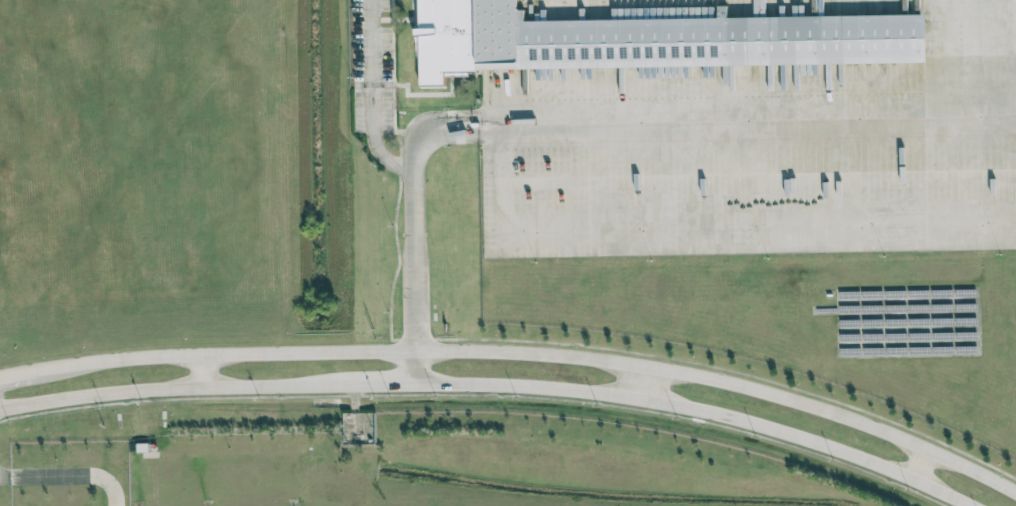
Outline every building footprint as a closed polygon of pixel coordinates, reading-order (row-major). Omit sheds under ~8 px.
[(925,14),(760,18),(759,6),(717,7),(718,18),(524,22),(524,10),(518,10),(518,0),(419,0),(420,28),(417,28),(418,87),(446,87),(445,72),(927,61),(925,14)] [(902,0),(902,15),(921,14),(921,0),(904,0),(902,0)]
